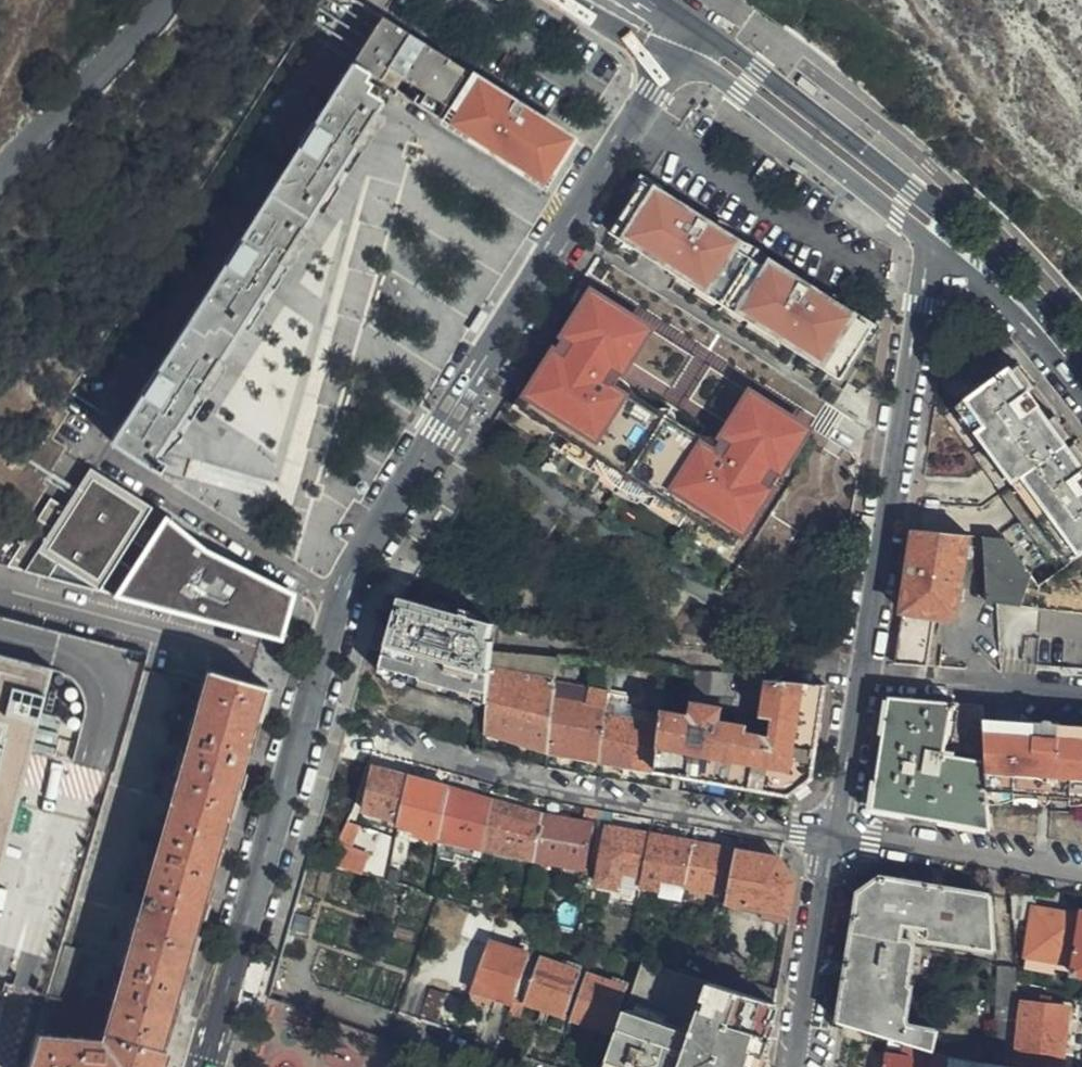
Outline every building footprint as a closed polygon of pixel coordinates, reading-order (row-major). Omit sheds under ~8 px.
[(353,62),(369,73),(546,186),(575,141),(382,17),(353,62)] [(112,442),(149,466),(156,454),(174,426),(181,415),(219,357),(237,328),(255,299),(265,284),(301,227),(313,209),(330,182),(338,168),(375,111),(381,101),(366,91),(371,84),(365,80),(369,73),(353,62),(112,442)] [(384,116),(375,111),(338,168),(348,174),(384,116)] [(339,188),(330,182),(313,209),(322,214),(339,188)] [(660,195),(644,184),(641,190),(657,200),(660,195)] [(657,200),(641,190),(612,235),(841,381),(870,336),(854,326),(857,320),(773,266),(769,272),(735,251),(739,245),(660,195),(657,200)] [(310,233),(301,227),(265,284),(274,290),(310,233)] [(739,245),(735,251),(769,272),(773,266),(739,245)] [(594,295),(561,348),(572,354),(605,302),(594,295)] [(264,305),(255,299),(237,328),(247,334),(264,305)] [(652,331),(605,302),(572,354),(561,348),(526,402),(561,424),(555,433),(569,442),(687,516),(702,526),(708,517),(742,538),(777,484),(766,477),(799,425),(752,395),(719,450),(677,423),(660,412),(617,386),(652,331)] [(857,320),(854,326),(870,336),(873,330),(857,320)] [(219,357),(181,415),(191,421),(228,363),(219,357)] [(1064,426),(1016,363),(950,413),(968,436),(970,439),(991,467),(1067,568),(1070,571),(1080,563),(1081,562),(1081,450),(1064,426)] [(526,402),(519,413),(554,435),(555,433),(561,424),(526,402)] [(660,412),(677,423),(677,422),(677,421),(676,419),(676,417),(676,416),(675,414),(674,414),(673,412),(671,412),(670,411),(668,411),(667,410),(666,410),(664,410),(662,410),(661,411),(660,412)] [(766,477),(777,484),(810,432),(799,425),(766,477)] [(156,454),(160,457),(184,433),(174,426),(156,454)] [(569,442),(562,453),(680,528),(687,516),(569,442)] [(24,574),(98,592),(154,509),(92,469),(65,510),(49,500),(5,569),(24,574)] [(110,605),(281,652),(293,602),(284,587),(166,515),(154,509),(98,592),(116,597),(110,605)] [(702,526),(701,528),(735,550),(742,538),(708,517),(702,526)] [(970,535),(917,531),(908,591),(903,621),(897,663),(930,666),(936,624),(937,617),(959,618),(968,545),(970,535)] [(1080,563),(1070,571),(1067,568),(1048,581),(1017,537),(989,535),(989,600),(1001,600),(1000,613),(1081,613),(1081,562),(1080,563)] [(491,652),(494,628),(493,622),(401,595),(382,662),(412,672),(412,669),(421,672),(421,676),(489,697),(492,659),(491,652)] [(556,683),(559,658),(503,652),(491,652),(492,659),(489,697),(487,734),(512,739),(550,748),(556,683)] [(56,668),(0,653),(0,875),(33,753),(56,668)] [(713,679),(714,671),(695,670),(692,703),(696,704),(711,706),(713,679)] [(208,671),(101,1039),(38,1035),(29,1066),(160,1066),(178,1006),(217,873),(253,747),(270,688),(208,671)] [(760,712),(763,677),(714,671),(713,679),(711,706),(723,708),(760,712)] [(826,685),(770,680),(767,717),(776,719),(774,738),(758,734),(751,787),(766,789),(790,794),(815,772),(820,733),(826,685)] [(601,759),(610,692),(556,683),(550,748),(565,751),(601,759)] [(633,696),(610,692),(601,759),(605,759),(636,765),(658,770),(663,724),(631,719),(633,696)] [(907,814),(994,831),(992,802),(988,750),(987,737),(985,704),(912,698),(887,718),(884,746),(878,790),(889,811),(907,814)] [(985,704),(987,737),(1006,737),(1005,718),(1003,703),(985,704)] [(751,787),(758,734),(745,731),(745,727),(722,723),(723,708),(711,706),(696,704),(696,717),(664,712),(663,724),(658,770),(690,775),(751,787)] [(1005,718),(1006,737),(1008,768),(1010,796),(1072,805),(1081,807),(1081,724),(1068,723),(1005,718)] [(406,799),(413,775),(402,773),(377,766),(367,808),(400,816),(406,799)] [(446,815),(453,786),(441,783),(413,775),(406,799),(400,816),(400,821),(419,825),(417,831),(441,837),(446,815)] [(489,835),(497,799),(481,794),(453,786),(446,815),(441,837),(441,839),(486,848),(489,835)] [(1081,835),(1081,807),(1072,805),(1010,796),(1010,815),(1010,824),(1058,831),(1059,821),(1074,823),(1073,834),(1081,835)] [(486,850),(538,859),(543,832),(547,812),(521,805),(497,799),(489,835),(486,848),(486,850)] [(543,832),(538,859),(548,860),(585,868),(593,824),(583,821),(547,812),(543,832)] [(337,842),(351,846),(361,823),(348,818),(337,842)] [(644,875),(652,834),(611,828),(599,882),(619,887),(622,870),(644,875)] [(694,842),(652,834),(644,875),(642,885),(662,889),(664,879),(686,883),(691,861),(694,842)] [(345,867),(363,872),(369,851),(351,846),(337,842),(329,862),(345,867)] [(738,851),(694,842),(691,861),(686,883),(686,885),(717,892),(729,894),(738,851)] [(391,866),(403,868),(407,847),(395,845),(391,866)] [(729,894),(727,902),(745,905),(772,910),(790,914),(796,878),(781,858),(738,851),(729,894)] [(282,1001),(326,1016),(334,992),(313,984),(312,978),(345,867),(329,862),(291,971),(282,1001)] [(998,950),(993,895),(904,882),(884,879),(861,895),(854,934),(903,937),(905,925),(930,929),(929,939),(998,950)] [(1013,890),(1014,906),(1037,908),(1039,894),(1013,890)] [(1037,908),(1029,955),(1058,961),(1077,964),(1081,934),(1081,916),(1071,914),(1037,908)] [(934,1053),(937,1031),(912,1027),(908,1020),(913,987),(909,986),(917,945),(909,939),(903,937),(854,934),(841,1023),(907,1045),(927,1051),(934,1053)] [(496,994),(516,1001),(517,997),(533,953),(492,938),(475,986),(496,994)] [(581,970),(533,953),(517,997),(526,1000),(567,1015),(581,970)] [(690,1040),(710,982),(669,969),(643,961),(605,1066),(680,1066),(690,1040)] [(1015,1018),(1018,983),(1018,970),(1010,969),(999,967),(998,981),(996,1028),(994,1060),(1011,1064),(1015,1018)] [(578,1006),(574,1017),(613,1031),(628,987),(589,973),(578,1006)] [(680,1066),(766,1066),(776,1003),(710,982),(690,1040),(680,1066)] [(492,1006),(496,994),(475,986),(470,998),(492,1006)] [(455,1025),(463,1002),(433,991),(424,1015),(455,1025)] [(517,997),(516,1001),(514,1008),(522,1011),(526,1000),(517,997)] [(1069,1007),(1023,1004),(1018,1054),(1016,1066),(1063,1066),(1069,1007)] [(934,1053),(927,1051),(907,1045),(907,1049),(914,1051),(912,1059),(888,1054),(885,1066),(948,1066),(948,1058),(934,1053)] [(948,1058),(948,1066),(1002,1066),(994,1065),(948,1058)]
